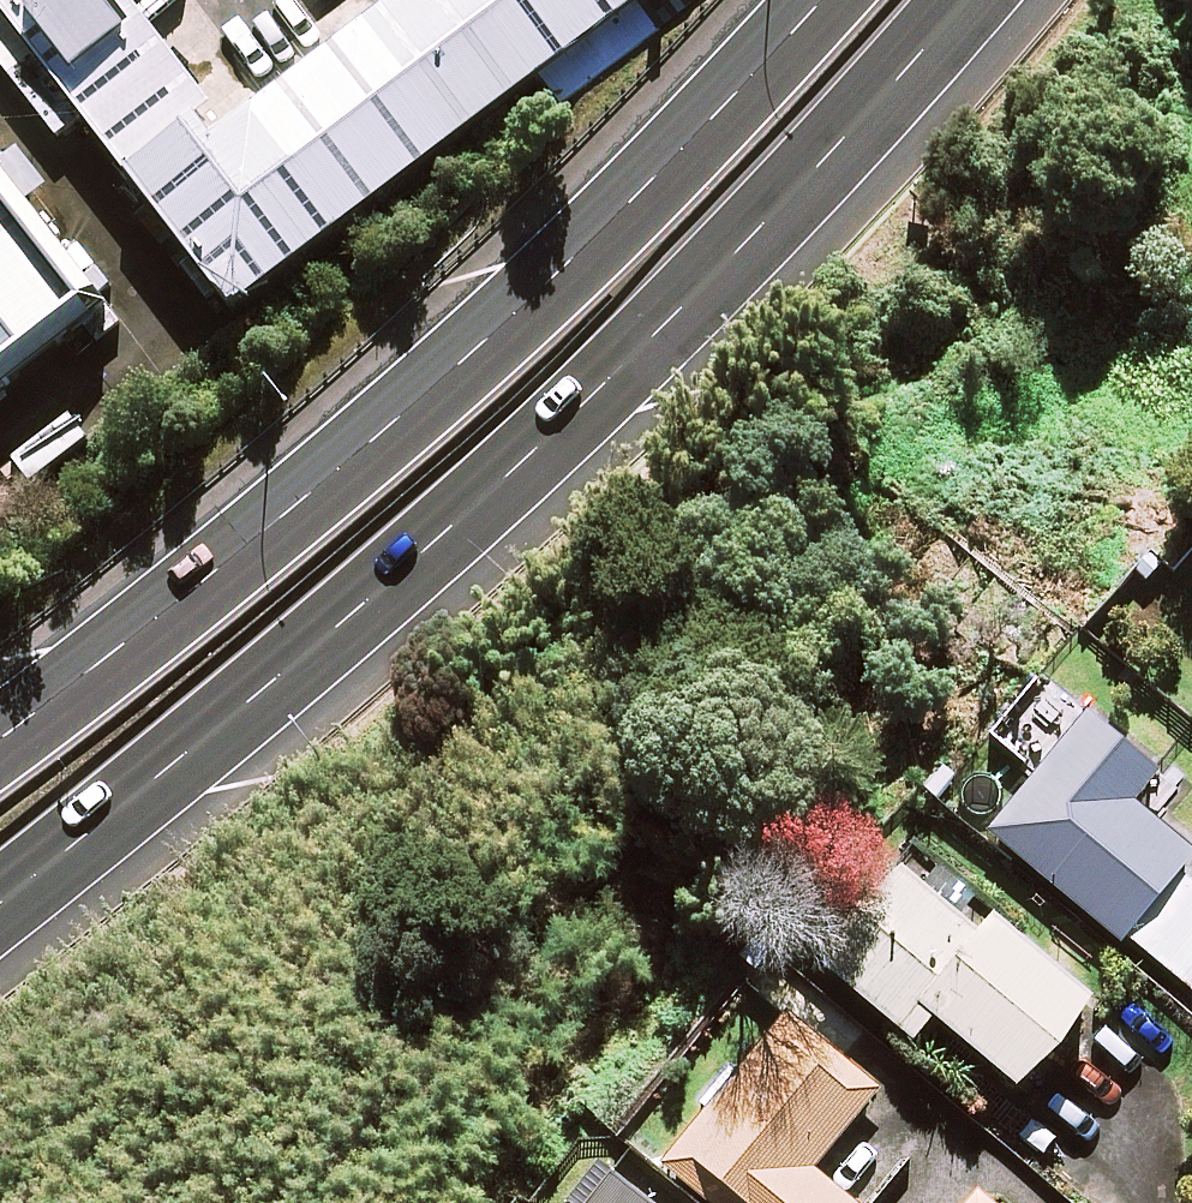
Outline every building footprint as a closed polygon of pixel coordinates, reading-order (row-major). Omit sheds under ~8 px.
[(240,314),(642,0),(405,0),(240,129),(138,0),(0,0),(0,8),(240,314)] [(64,309),(0,228),(0,358),(64,309)] [(1082,711),(984,832),(1185,994),(1191,985),(1191,886),(1175,872),(1191,851),(1128,800),(1154,769),(1082,711)] [(1011,1084),(1085,997),(983,911),(967,930),(947,913),(963,894),(905,845),(812,956),(907,1036),(927,1013),(1011,1084)] [(809,1168),(863,1102),(772,1026),(734,1073),(726,1066),(694,1105),(702,1111),(659,1163),(708,1202),(851,1202),(809,1168)] [(581,1202),(641,1202),(603,1174),(581,1202)] [(973,1192),(964,1202),(987,1202),(973,1192)]
